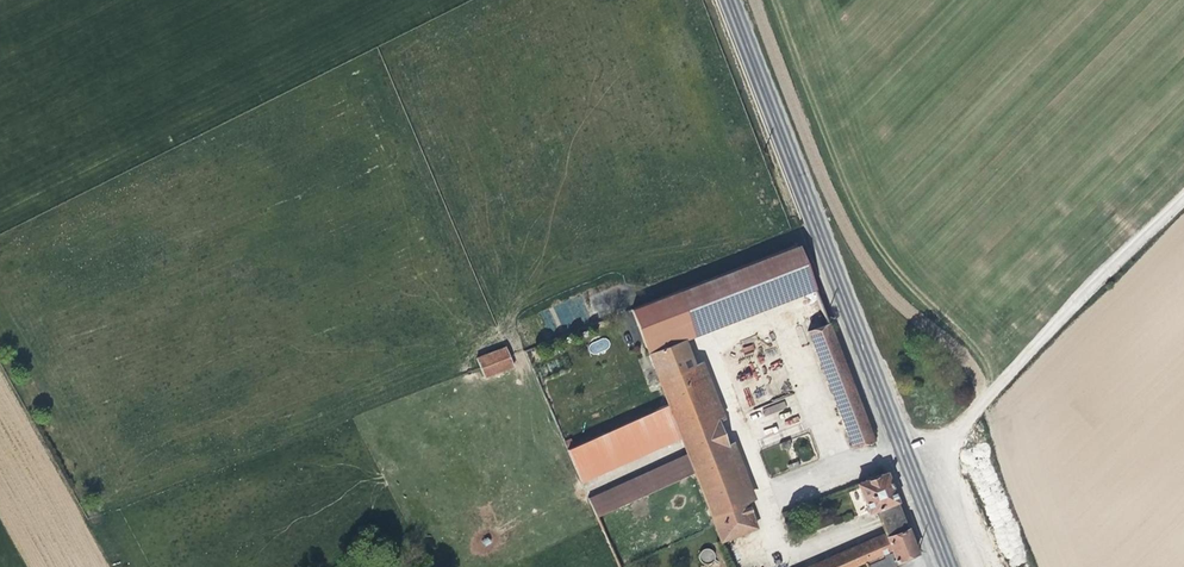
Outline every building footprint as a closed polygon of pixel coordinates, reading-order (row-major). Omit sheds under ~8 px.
[(816,288),(798,243),(630,311),(648,356),(683,342),(816,288)] [(828,324),(808,332),(851,444),(871,436),(828,324)] [(591,343),(593,352),(609,348),(607,338),(591,343)] [(758,528),(683,342),(648,356),(669,407),(682,440),(689,456),(696,475),(724,542),(758,528)] [(505,346),(476,358),(484,378),(513,367),(505,346)] [(580,482),(682,440),(669,407),(567,449),(580,482)] [(594,516),(696,475),(689,456),(587,498),(594,516)] [(883,469),(857,480),(868,508),(874,505),(895,497),(883,469)] [(906,523),(895,497),(874,505),(885,532),(906,523)] [(891,547),(896,558),(917,549),(906,523),(885,532),(891,547)] [(864,558),(891,547),(885,532),(803,566),(843,566),(864,558)] [(891,547),(864,558),(867,566),(893,566),(898,564),(896,558),(891,547)] [(702,549),(701,560),(713,562),(715,550),(702,549)]
